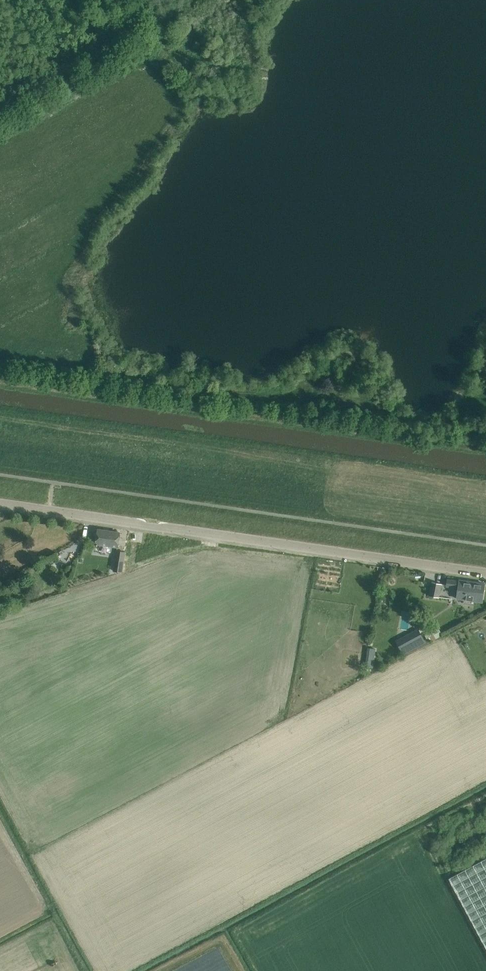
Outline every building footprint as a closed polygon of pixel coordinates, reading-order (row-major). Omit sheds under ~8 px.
[(118,546),(118,542),(120,532),(98,529),(96,542),(118,546)] [(122,572),(125,551),(116,550),(114,567),(110,567),(110,570),(122,572)] [(456,599),(464,600),(464,603),(474,604),(475,600),(482,601),(484,584),(459,581),(458,584),(456,584),(456,581),(446,580),(445,586),(455,588),(457,588),(456,599)] [(432,583),(430,595),(439,596),(441,584),(432,583)] [(407,654),(436,638),(443,635),(439,627),(425,635),(421,627),(399,639),(407,654)] [(369,647),(367,666),(373,667),(376,648),(369,647)] [(448,879),(485,949),(485,858),(448,879)]
